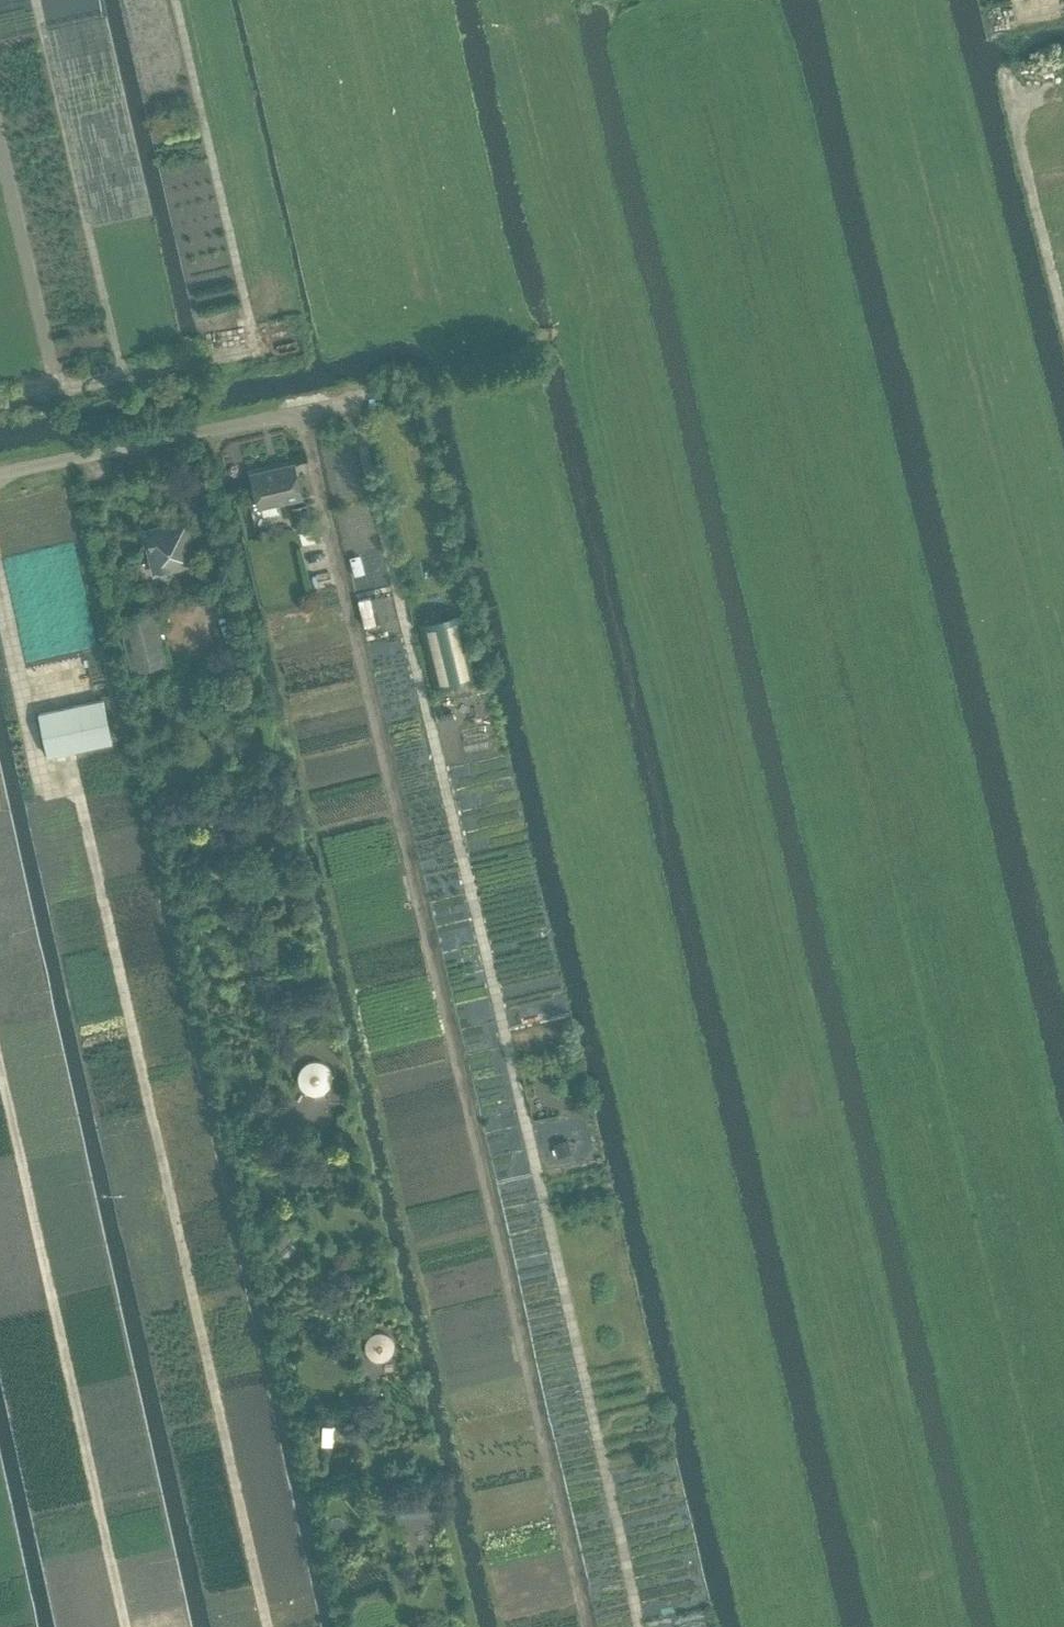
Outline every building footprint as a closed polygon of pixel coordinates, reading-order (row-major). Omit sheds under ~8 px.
[(252,472),(259,504),(302,494),(294,462),(252,472)] [(307,505),(293,508),(299,532),(312,528),(307,505)] [(192,561),(183,523),(166,527),(165,525),(141,530),(145,547),(148,546),(154,571),(192,561)] [(371,596),(358,599),(365,626),(377,623),(371,596)] [(123,618),(136,669),(170,660),(157,609),(123,618)] [(433,688),(479,677),(463,612),(417,623),(433,688)] [(42,715),(52,758),(116,742),(106,699),(42,715)] [(269,781),(258,784),(261,796),(272,792),(269,781)] [(298,1075),(298,1077),(298,1080),(298,1082),(299,1084),(300,1086),(302,1088),(303,1090),(305,1092),(307,1093),(309,1094),(312,1095),(315,1095),(322,1093),(326,1091),(327,1090),(329,1088),(330,1086),(331,1084),(332,1081),(332,1079),(332,1077),(332,1074),(331,1072),(330,1070),(329,1068),(328,1066),(326,1064),(324,1063),(322,1062),(320,1061),(317,1060),(315,1060),(312,1060),(310,1061),(308,1062),(306,1063),(304,1064),(302,1066),(301,1068),(299,1070),(299,1073),(298,1075)] [(567,1140),(554,1144),(557,1155),(570,1151),(567,1140)] [(364,1344),(364,1347),(365,1349),(365,1351),(366,1353),(368,1355),(369,1357),(371,1358),(377,1360),(383,1360),(389,1357),(390,1355),(392,1354),(393,1352),(393,1350),(394,1347),(394,1345),(394,1343),(393,1341),(392,1339),(391,1337),(390,1335),(388,1334),(386,1333),(384,1332),(382,1331),(380,1331),(377,1331),(375,1332),(373,1332),(371,1333),(369,1335),(368,1336),(366,1338),(366,1340),(365,1342),(364,1344)]
